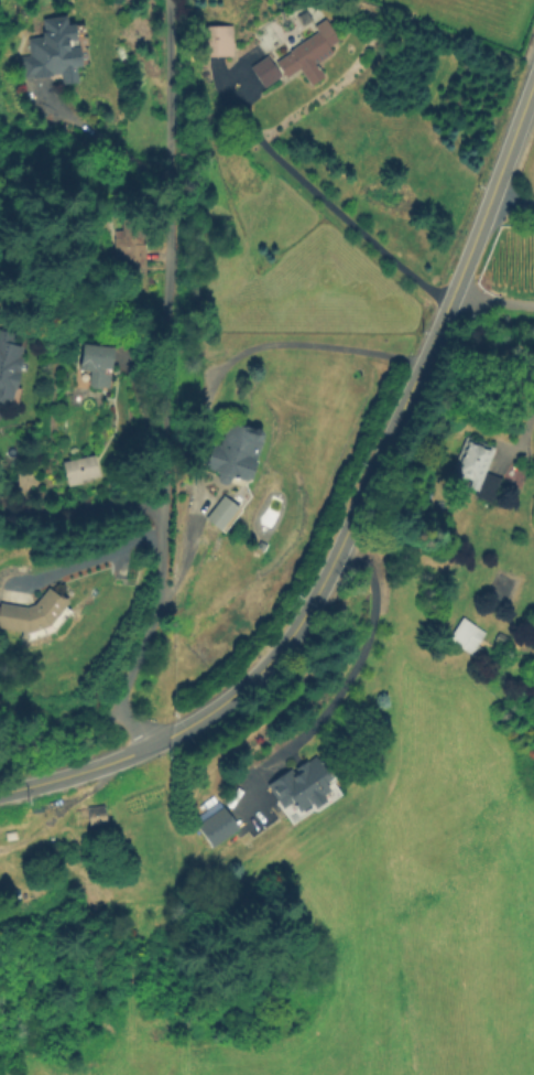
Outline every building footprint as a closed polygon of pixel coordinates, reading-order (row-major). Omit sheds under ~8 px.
[(23,79),(21,60),(31,58),(29,41),(45,39),(43,21),(68,18),(69,29),(77,28),(79,42),(70,43),(72,51),(81,50),(85,69),(77,71),(79,86),(63,88),(62,75),(23,79)] [(334,54),(317,65),(325,77),(310,87),(299,69),(286,78),(275,62),(291,52),(290,51),(319,32),(316,26),(327,20),(340,41),(329,47),(334,54)] [(232,28),(233,57),(200,57),(199,28),(232,28)] [(242,55),(261,44),(281,77),(263,89),(242,55)] [(122,221),(141,221),(142,245),(146,244),(148,269),(139,269),(139,275),(124,275),(123,260),(115,260),(113,233),(122,232),(122,221)] [(12,407),(0,403),(0,335),(19,341),(17,350),(28,353),(12,407)] [(113,350),(108,389),(87,386),(89,374),(77,372),(80,352),(92,353),(94,346),(113,350)] [(261,434),(244,482),(206,469),(214,443),(219,445),(227,422),(261,434)] [(501,480),(491,504),(475,497),(477,492),(469,488),(472,482),(466,480),(465,484),(450,479),(461,454),(462,455),(468,443),(493,454),(486,473),(501,480)] [(63,463),(95,456),(99,477),(81,482),(83,485),(68,488),(63,463)] [(205,519),(222,496),(239,508),(220,531),(205,519)] [(32,634),(0,629),(0,603),(26,608),(35,605),(48,589),(57,595),(59,593),(70,602),(50,628),(32,634)] [(464,619),(487,633),(479,646),(483,649),(478,659),(449,642),(464,619)] [(494,642),(500,632),(511,638),(505,647),(494,642)] [(268,785),(292,770),(293,771),(316,755),(331,778),(325,783),(331,792),(325,796),(327,800),(314,808),(310,804),(297,813),(292,803),(283,808),(268,785)] [(87,808),(105,806),(108,826),(90,828),(87,808)] [(197,826),(225,807),(240,829),(212,849),(197,826)]
